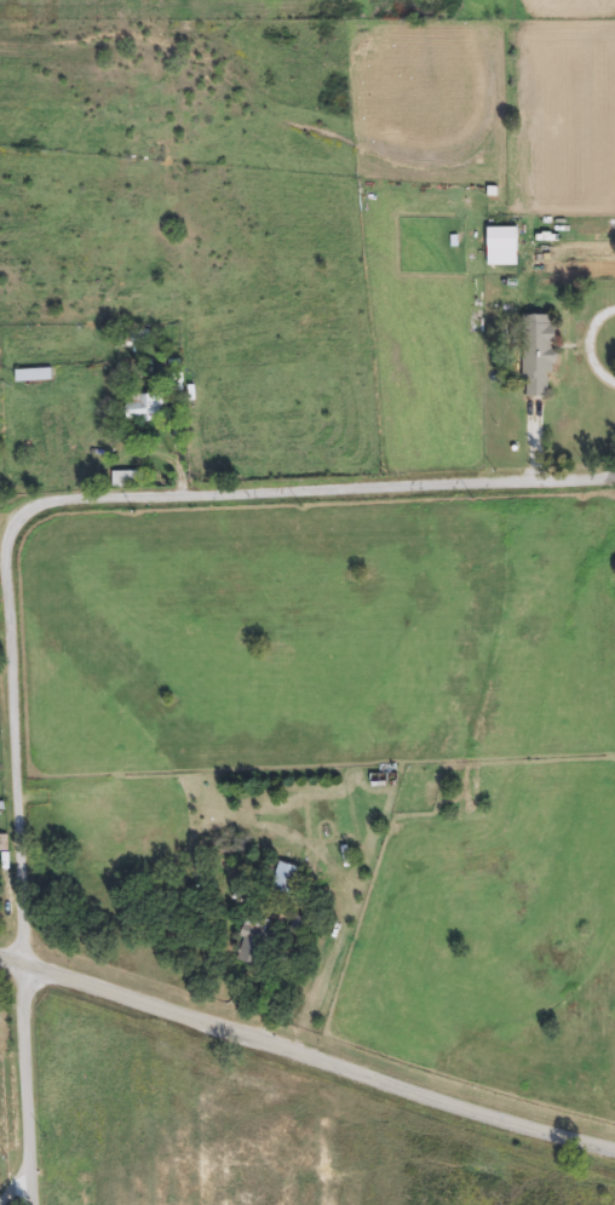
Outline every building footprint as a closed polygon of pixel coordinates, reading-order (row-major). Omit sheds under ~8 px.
[(525,398),(524,316),(553,316),(554,397),(525,398)] [(51,372),(51,381),(17,381),(17,372),(51,372)] [(126,396),(163,395),(163,421),(126,423),(126,396)] [(114,474),(143,474),(143,488),(114,488),(114,474)] [(269,891),(283,861),(305,872),(292,901),(269,891)] [(271,919),(264,966),(238,963),(246,916),(271,919)]
